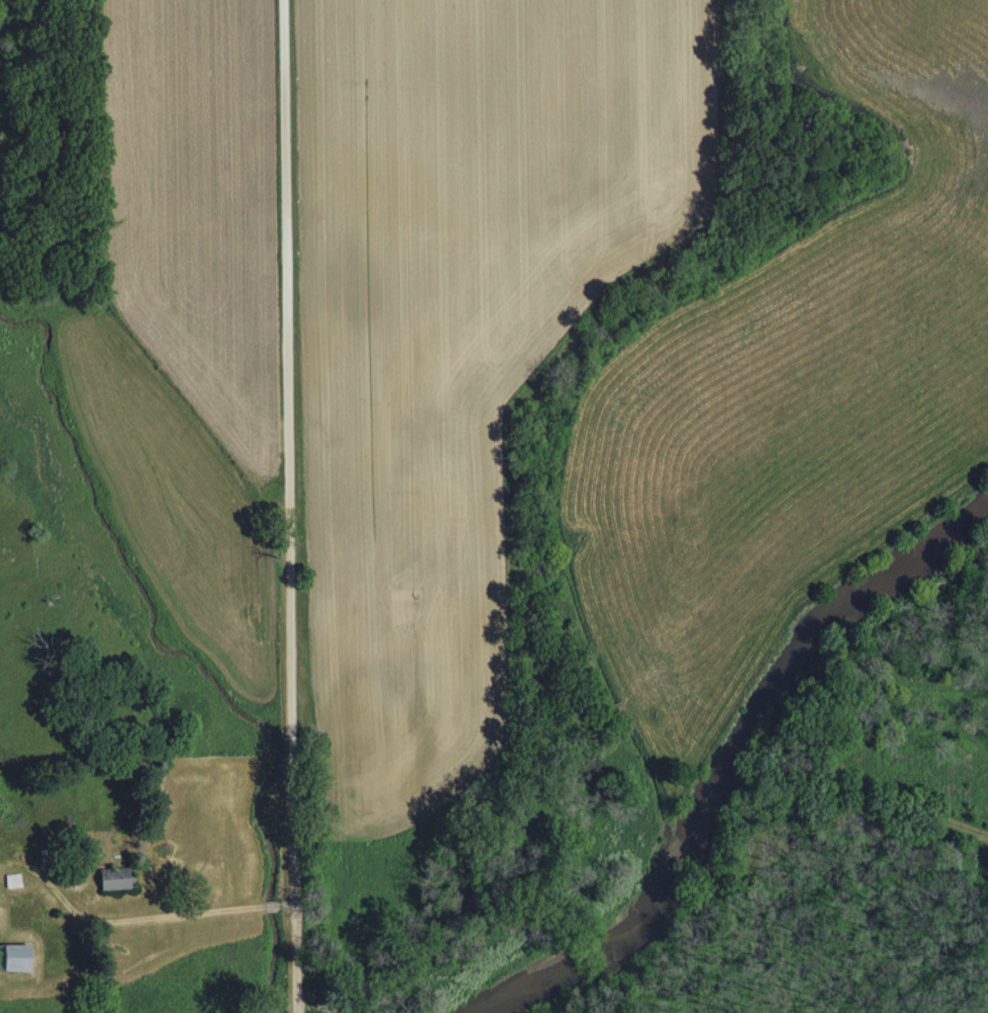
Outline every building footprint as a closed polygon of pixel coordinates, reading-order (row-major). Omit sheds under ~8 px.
[(100,891),(134,892),(135,878),(128,878),(129,871),(101,870),(100,891)] [(28,974),(29,947),(2,947),(2,973),(28,974)]
